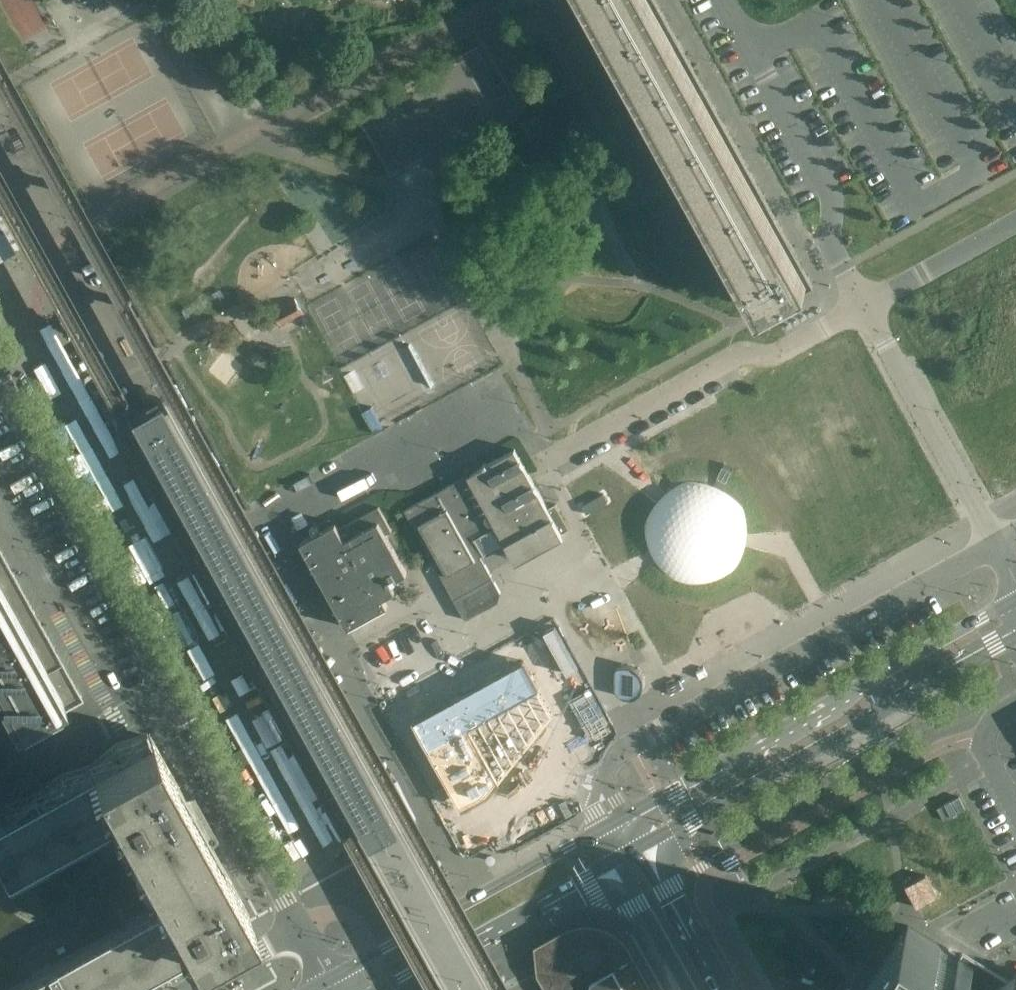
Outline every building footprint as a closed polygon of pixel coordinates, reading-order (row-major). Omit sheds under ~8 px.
[(792,293),(811,282),(811,281),(656,0),(588,0),(590,3),(604,29),(620,57),(634,84),(654,120),(661,132),(667,143),(672,152),(684,174),(699,200),(759,309),(759,310),(760,310),(764,307),(765,308),(792,293)] [(13,248),(3,229),(0,224),(0,255),(13,248)] [(436,235),(397,251),(397,258),(404,274),(398,276),(398,289),(420,289),(424,301),(436,301),(418,308),(434,308),(434,319),(459,320),(459,339),(461,343),(472,339),(481,361),(482,339),(489,357),(489,349),(471,306),(452,306),(462,301),(436,235)] [(304,315),(295,299),(274,310),(282,326),(304,315)] [(336,360),(369,353),(363,326),(330,334),(336,360)] [(167,400),(137,416),(372,842),(387,834),(402,826),(167,400)] [(503,544),(505,543),(515,561),(516,563),(564,537),(562,535),(570,530),(556,505),(548,509),(538,490),(535,485),(533,481),(530,475),(524,465),(521,459),(519,455),(515,449),(487,464),(486,462),(483,464),(484,466),(481,468),(478,469),(476,470),(467,476),(459,480),(448,486),(446,487),(444,488),(430,496),(428,497),(426,498),(405,510),(432,560),(453,598),(466,620),(498,602),(501,592),(492,576),(481,557),(484,555),(494,550),(503,544)] [(739,560),(743,554),(745,548),(747,544),(748,539),(748,535),(748,531),(748,528),(747,522),(746,515),(743,509),(740,503),(736,498),(731,493),(726,489),(720,486),(714,483),(708,481),(701,481),(694,480),(688,481),(681,483),(675,485),(669,489),(665,492),(664,493),(660,496),(656,501),(655,503),(652,508),(649,515),(647,521),(646,528),(646,534),(647,541),(649,547),(650,550),(652,555),(654,559),(656,561),(659,565),(663,569),(668,574),(674,577),(680,580),(687,581),(693,582),(700,582),(707,581),(713,580),(719,577),(725,574),(731,570),(735,565),(739,560)] [(587,514),(590,512),(603,505),(608,502),(603,494),(599,496),(585,504),(583,505),(587,514)] [(407,573),(386,534),(392,531),(379,507),(339,529),(336,523),(333,524),(330,526),(319,532),(318,533),(309,538),(301,542),(311,561),(317,572),(348,628),(373,614),(388,606),(384,598),(389,595),(395,591),(390,582),(407,573)] [(11,724),(16,721),(17,721),(55,700),(60,710),(82,698),(62,661),(61,661),(0,550),(0,704),(11,724)] [(525,655),(407,720),(459,815),(485,802),(557,712),(525,655)] [(614,688),(614,689),(616,691),(616,692),(617,692),(618,693),(619,693),(620,694),(621,694),(622,695),(623,695),(624,695),(625,696),(626,696),(627,696),(628,696),(629,696),(630,695),(631,695),(632,695),(633,695),(635,694),(636,693),(637,693),(638,692),(638,691),(639,690),(640,689),(641,688),(642,687),(642,685),(643,684),(643,682),(643,680),(643,679),(643,677),(643,676),(642,674),(642,673),(641,671),(640,670),(640,669),(639,668),(638,668),(636,666),(635,666),(634,665),(633,665),(632,664),(630,664),(629,664),(628,664),(626,664),(625,664),(623,664),(622,665),(620,665),(619,666),(618,666),(617,667),(616,668),(615,670),(615,671),(616,671),(616,679),(615,688),(614,688)] [(191,945),(222,935),(247,914),(246,912),(247,911),(148,731),(147,732),(146,730),(145,730),(115,740),(114,741),(90,761),(89,761),(59,771),(58,772),(34,792),(32,793),(2,802),(1,803),(0,804),(0,989),(118,989),(134,977),(135,976),(166,966),(191,945)] [(905,886),(908,890),(917,907),(938,896),(926,875),(905,886)] [(632,950),(630,947),(628,944),(627,943),(625,940),(621,936),(618,934),(615,932),(612,930),(609,929),(604,927),(600,925),(597,925),(593,924),(590,924),(585,924),(579,924),(574,925),(569,927),(564,929),(536,945),(537,946),(536,946),(539,974),(548,989),(654,989),(632,950)] [(1010,976),(1003,980),(974,963),(975,962),(961,954),(959,956),(908,925),(905,930),(906,931),(898,944),(890,940),(883,952),(890,957),(870,989),(1015,989),(1015,973),(1010,976)]
